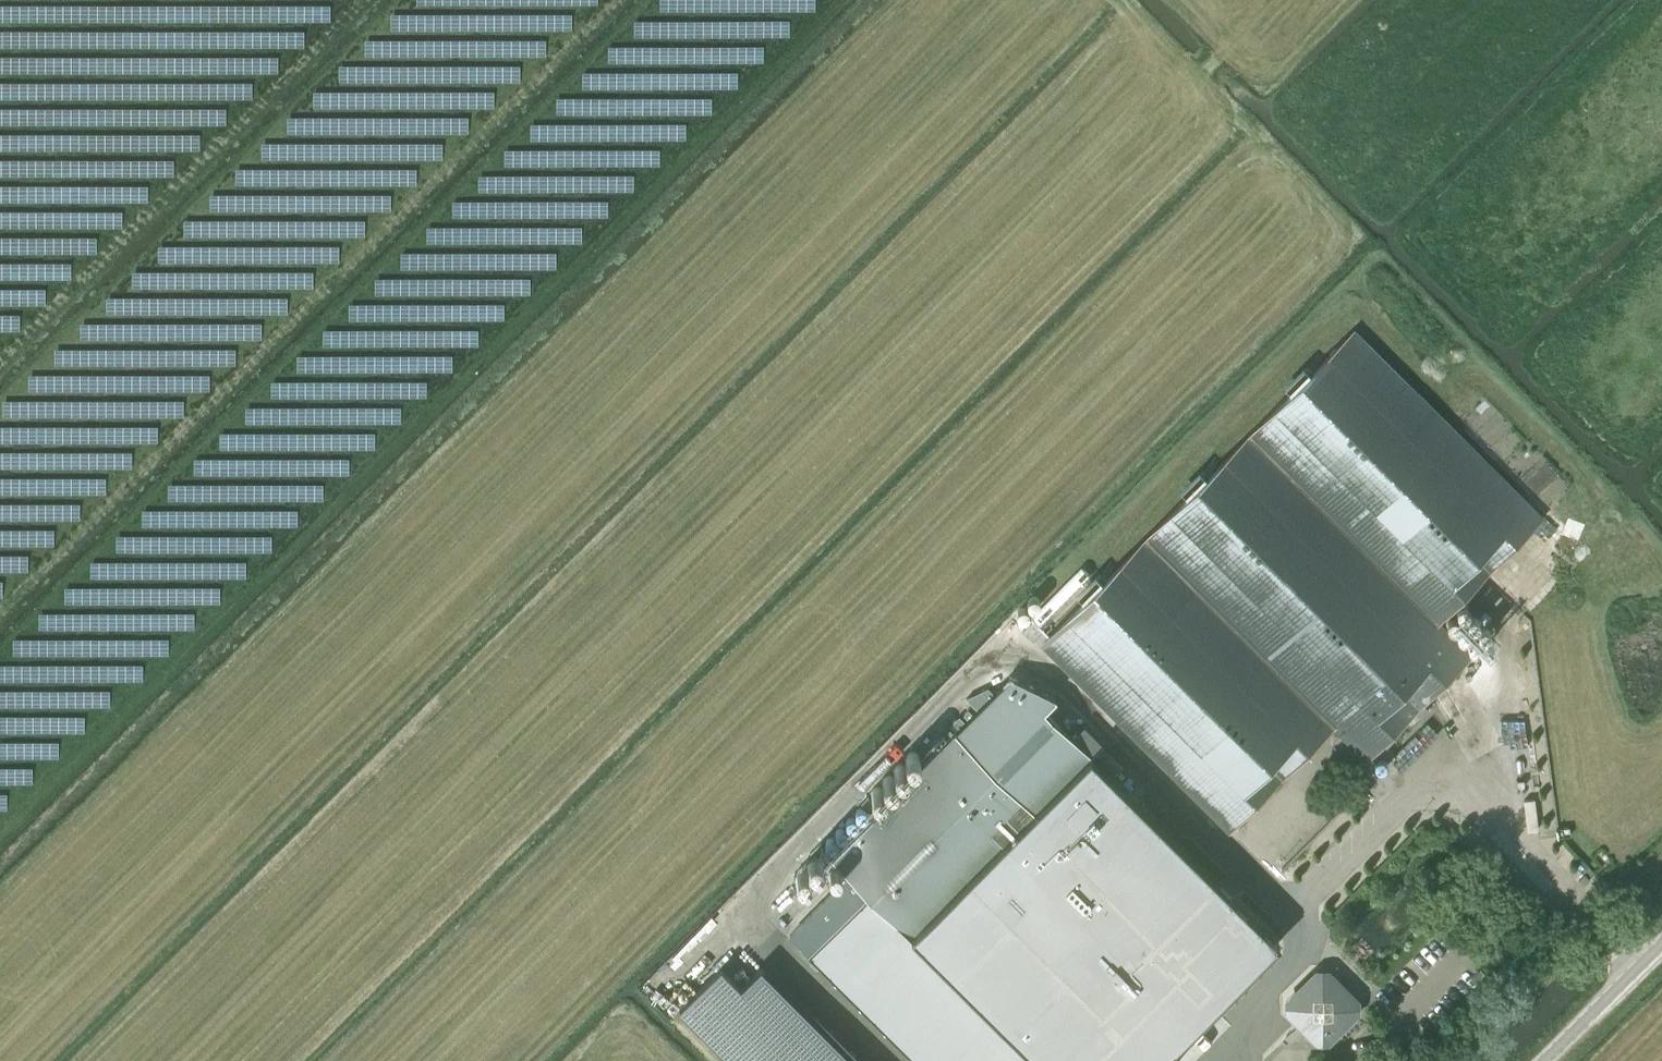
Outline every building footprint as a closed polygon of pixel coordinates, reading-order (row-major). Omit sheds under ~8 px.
[(1354,327),(1038,642),(1228,832),(1332,727),(1365,760),(1472,653),(1439,620),(1543,516),(1354,327)] [(789,933),(808,951),(867,892),(868,893),(909,933),(910,934),(1037,1060),(1157,1060),(1277,938),(1088,753),(1042,707),(1055,694),(1010,676),(993,694),(976,710),(955,731),(927,759),(832,854),(831,856),(833,857),(846,871),(849,873),(814,909),(789,933)] [(808,951),(918,1060),(1037,1060),(910,934),(909,933),(868,893),(867,892),(808,951)] [(677,1008),(731,1060),(856,1060),(760,965),(740,985),(720,965),(677,1008)] [(1291,1021),(1313,1043),(1328,1043),(1355,1015),(1353,1013),(1355,1011),(1355,1000),(1327,972),(1316,972),(1288,1001),(1288,1011),(1295,1017),(1291,1021)]
